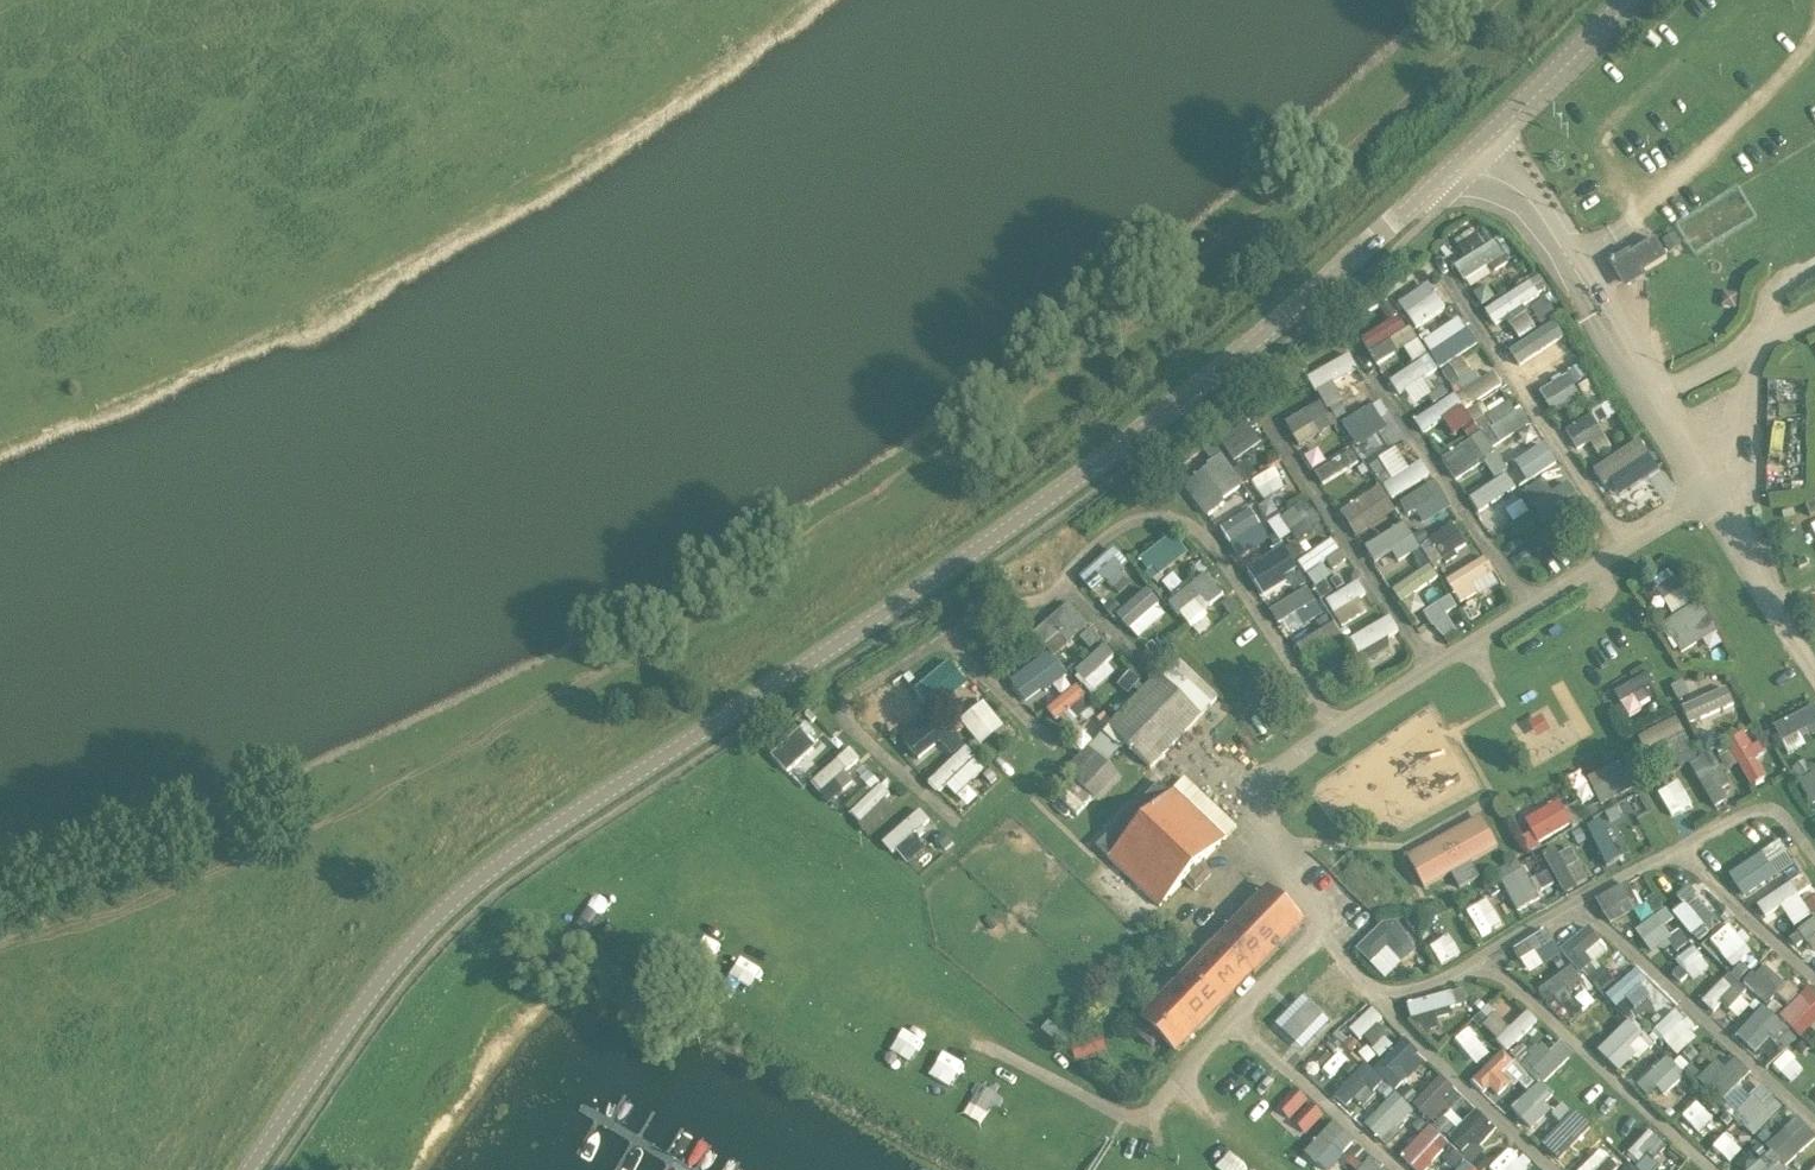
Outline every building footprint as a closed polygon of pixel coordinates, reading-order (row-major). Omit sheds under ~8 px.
[(1475,228),(1455,239),(1461,252),(1482,241),(1475,228)] [(1627,282),(1667,257),(1654,237),(1614,263),(1627,282)] [(1466,289),(1489,276),(1482,263),(1500,253),(1492,239),(1451,261),(1466,289)] [(1535,272),(1482,305),(1491,320),(1544,287),(1535,272)] [(1411,326),(1442,307),(1425,280),(1394,299),(1411,326)] [(1357,335),(1394,312),(1387,301),(1350,323),(1357,335)] [(1514,336),(1531,324),(1522,311),(1505,323),(1514,336)] [(1417,338),(1425,350),(1384,378),(1395,394),(1402,390),(1410,403),(1428,391),(1419,378),(1473,342),(1454,314),(1417,338)] [(1370,362),(1411,342),(1398,315),(1357,335),(1370,362)] [(1508,349),(1523,370),(1553,348),(1538,327),(1508,349)] [(1346,350),(1303,375),(1322,407),(1342,395),(1332,378),(1346,370),(1354,385),(1363,380),(1346,350)] [(1491,370),(1459,389),(1467,402),(1499,383),(1491,370)] [(1548,410),(1578,396),(1566,372),(1536,385),(1548,410)] [(1418,430),(1459,405),(1450,392),(1409,417),(1418,430)] [(1507,399),(1475,419),(1490,445),(1523,425),(1507,399)] [(1607,399),(1590,407),(1596,420),(1613,413),(1607,399)] [(1280,419),(1294,443),(1328,424),(1314,400),(1280,419)] [(1478,401),(1464,408),(1472,422),(1485,415),(1478,401)] [(1336,420),(1350,444),(1382,426),(1368,402),(1336,420)] [(1589,411),(1560,425),(1571,447),(1587,439),(1592,449),(1605,442),(1589,411)] [(1243,420),(1215,438),(1229,459),(1257,441),(1243,420)] [(1368,435),(1353,444),(1361,457),(1375,448),(1368,435)] [(1441,456),(1456,476),(1482,457),(1467,437),(1441,456)] [(1541,438),(1508,461),(1522,482),(1556,459),(1541,438)] [(1633,438),(1586,462),(1601,490),(1648,465),(1633,438)] [(1309,467),(1322,461),(1315,445),(1301,452),(1309,467)] [(1347,446),(1310,468),(1318,482),(1355,460),(1347,446)] [(1481,458),(1493,476),(1505,469),(1493,450),(1481,458)] [(1220,453),(1180,478),(1202,511),(1241,487),(1220,453)] [(1416,458),(1389,474),(1378,455),(1366,462),(1386,496),(1425,474),(1416,458)] [(1265,469),(1247,478),(1258,499),(1276,491),(1265,469)] [(1476,510),(1512,485),(1502,471),(1466,496),(1476,510)] [(1412,508),(1423,522),(1450,501),(1429,475),(1396,502),(1405,513),(1412,508)] [(1534,514),(1571,494),(1563,478),(1546,488),(1540,477),(1519,488),(1534,514)] [(1513,489),(1483,509),(1496,529),(1526,509),(1513,489)] [(1280,542),(1316,518),(1301,496),(1265,521),(1280,542)] [(1350,535),(1371,523),(1357,498),(1335,510),(1350,535)] [(1806,503),(1811,514),(1814,513),(1814,499),(1806,503)] [(1215,526),(1227,542),(1255,523),(1243,506),(1215,526)] [(1369,560),(1388,549),(1394,559),(1416,547),(1400,520),(1359,543),(1369,560)] [(1417,543),(1431,563),(1463,542),(1449,521),(1417,543)] [(1166,532),(1133,557),(1149,578),(1182,553),(1166,532)] [(1333,537),(1293,555),(1305,581),(1345,563),(1333,537)] [(1255,591),(1293,570),(1279,544),(1240,565),(1255,591)] [(1108,545),(1076,576),(1090,590),(1122,559),(1108,545)] [(1478,554),(1440,577),(1456,604),(1494,580),(1478,554)] [(1387,586),(1397,600),(1433,575),(1424,561),(1387,586)] [(1102,579),(1117,591),(1127,579),(1112,567),(1102,579)] [(1185,622),(1220,592),(1201,570),(1166,599),(1185,622)] [(1357,595),(1364,592),(1358,578),(1320,595),(1334,624),(1364,610),(1357,595)] [(1117,610),(1136,634),(1169,608),(1151,584),(1117,610)] [(1442,612),(1454,603),(1444,591),(1419,610),(1439,637),(1453,626),(1442,612)] [(1053,653),(1086,622),(1064,599),(1031,630),(1053,653)] [(1674,650),(1712,630),(1696,600),(1658,621),(1674,650)] [(1344,637),(1354,652),(1394,628),(1385,612),(1344,637)] [(1068,640),(1077,652),(1097,637),(1089,625),(1068,640)] [(1103,661),(1111,652),(1100,640),(1070,669),(1090,689),(1111,669),(1103,661)] [(1004,679),(1023,702),(1062,670),(1043,647),(1004,679)] [(929,710),(964,681),(945,657),(909,685),(929,710)] [(1609,688),(1622,713),(1659,694),(1645,669),(1609,688)] [(1125,743),(1151,768),(1201,716),(1159,675),(1104,733),(1120,748),(1125,743)] [(1685,723),(1733,700),(1724,682),(1676,706),(1685,723)] [(1043,708),(1061,727),(1087,702),(1069,683),(1043,708)] [(871,712),(897,695),(890,684),(864,701),(871,712)] [(954,720),(976,743),(999,721),(977,698),(954,720)] [(1800,737),(1814,730),(1814,709),(1811,701),(1769,722),(1784,753),(1803,743),(1800,737)] [(894,737),(913,757),(946,727),(941,721),(929,731),(916,717),(894,737)] [(767,753),(781,769),(820,736),(806,719),(767,753)] [(1760,774),(1751,756),(1759,752),(1746,725),(1723,737),(1744,782),(1760,774)] [(948,753),(961,741),(949,729),(937,741),(948,753)] [(1680,732),(1663,738),(1669,753),(1686,746),(1680,732)] [(959,744),(921,779),(932,791),(940,784),(950,794),(980,767),(959,744)] [(849,779),(840,770),(856,756),(845,745),(806,780),(825,801),(849,779)] [(1092,798),(1116,773),(1089,748),(1066,772),(1092,798)] [(1592,794),(1597,803),(1624,790),(1610,760),(1568,779),(1578,800),(1592,794)] [(1794,776),(1807,803),(1814,799),(1814,766),(1794,776)] [(855,773),(868,789),(843,809),(860,830),(892,804),(862,767),(855,773)] [(1662,781),(1646,790),(1671,831),(1687,821),(1662,781)] [(1170,794),(1159,783),(1096,848),(1111,860),(1160,907),(1184,882),(1195,892),(1212,874),(1201,864),(1225,839),(1173,790),(1170,794)] [(1516,817),(1530,844),(1568,826),(1555,798),(1516,817)] [(1471,862),(1498,847),(1480,815),(1406,856),(1423,888),(1452,873),(1459,887),(1479,876),(1471,862)] [(1617,852),(1601,815),(1594,818),(1611,855),(1617,852)] [(1594,819),(1582,823),(1597,864),(1609,859),(1594,819)] [(901,862),(920,847),(909,833),(890,848),(901,862)] [(1773,837),(1759,846),(1773,871),(1788,862),(1773,837)] [(1559,891),(1584,878),(1567,846),(1554,852),(1551,847),(1527,859),(1540,885),(1553,879),(1559,891)] [(1721,868),(1734,894),(1768,878),(1756,852),(1721,868)] [(1494,870),(1514,908),(1535,897),(1515,859),(1494,870)] [(1750,900),(1759,914),(1792,895),(1784,881),(1750,900)] [(1677,902),(1665,913),(1691,941),(1715,919),(1682,884),(1670,895),(1677,902)] [(1255,975),(1304,924),(1268,889),(1218,940),(1220,942),(1143,1021),(1145,1022),(1135,1032),(1152,1049),(1162,1039),(1176,1052),(1253,973),(1255,975)] [(1798,900),(1807,914),(1814,908),(1814,890),(1798,900)] [(1631,928),(1644,949),(1665,936),(1650,912),(1659,906),(1651,893),(1629,907),(1639,923),(1631,928)] [(1478,930),(1489,925),(1477,901),(1466,906),(1478,930)] [(1786,936),(1807,958),(1814,951),(1814,909),(1786,936)] [(1387,914),(1350,945),(1377,978),(1415,947),(1387,914)] [(1704,943),(1738,969),(1753,948),(1719,923),(1704,943)] [(1572,972),(1603,950),(1584,924),(1553,946),(1572,972)] [(1508,945),(1524,971),(1555,954),(1539,927),(1508,945)] [(1426,944),(1439,963),(1459,950),(1447,931),(1426,944)] [(1687,944),(1672,959),(1690,979),(1706,964),(1687,944)] [(1577,972),(1597,991),(1610,977),(1590,958),(1577,972)] [(1784,1000),(1795,989),(1761,959),(1751,970),(1784,1000)] [(1544,1003),(1575,976),(1564,962),(1532,989),(1544,1003)] [(1329,963),(1296,999),(1308,1010),(1341,974),(1329,963)] [(1738,982),(1764,1001),(1773,990),(1747,970),(1738,982)] [(1625,1010),(1644,992),(1624,971),(1605,990),(1625,1010)] [(1718,978),(1698,999),(1706,1007),(1727,987),(1718,978)] [(1772,1033),(1782,1045),(1814,1018),(1814,995),(1804,982),(1739,1035),(1751,1050),(1772,1033)] [(1401,1002),(1405,1016),(1450,1003),(1445,988),(1401,1002)] [(1588,1037),(1611,1014),(1592,994),(1568,1017),(1588,1037)] [(1342,1023),(1350,1036),(1377,1021),(1369,1007),(1342,1023)] [(1480,1020),(1495,1047),(1533,1025),(1524,1009),(1501,1023),(1494,1012),(1480,1020)] [(1670,1009),(1649,1028),(1674,1054),(1694,1035),(1670,1009)] [(1305,1010),(1285,1031),(1297,1043),(1318,1022),(1305,1010)] [(1622,1018),(1591,1049),(1615,1072),(1645,1041),(1622,1018)] [(1094,1033),(1061,1040),(1065,1057),(1098,1050),(1094,1033)] [(913,1066),(928,1047),(911,1035),(897,1054),(913,1066)] [(1387,1089),(1420,1066),(1400,1039),(1367,1062),(1387,1089)] [(1568,1052),(1555,1039),(1543,1051),(1532,1040),(1513,1059),(1536,1083),(1568,1052)] [(1494,1101),(1515,1081),(1522,1089),(1528,1082),(1498,1049),(1470,1075),(1494,1101)] [(1769,1064),(1793,1091),(1809,1076),(1785,1049),(1769,1064)] [(1631,1082),(1642,1093),(1652,1084),(1660,1092),(1680,1074),(1662,1055),(1631,1082)] [(1711,1058),(1695,1075),(1718,1097),(1745,1069),(1731,1055),(1720,1067),(1711,1058)] [(946,1056),(932,1078),(952,1092),(967,1069),(946,1056)] [(1436,1099),(1448,1084),(1432,1071),(1408,1104),(1430,1121),(1443,1104),(1436,1099)] [(1538,1101),(1547,1093),(1534,1078),(1504,1107),(1525,1129),(1546,1109),(1538,1101)] [(989,1109),(1001,1090),(984,1079),(972,1099),(989,1109)] [(1814,1104),(1814,1080),(1803,1091),(1814,1104)] [(1752,1133),(1779,1104),(1756,1083),(1744,1095),(1732,1084),(1717,1100),(1752,1133)] [(1598,1090),(1575,1114),(1593,1131),(1616,1107),(1598,1090)] [(1379,1142),(1410,1112),(1391,1092),(1359,1122),(1379,1142)] [(1674,1120),(1700,1143),(1717,1123),(1690,1101),(1674,1120)] [(1555,1103),(1548,1113),(1554,1117),(1539,1140),(1564,1156),(1585,1122),(1555,1103)] [(1482,1148),(1476,1142),(1491,1128),(1471,1107),(1442,1135),(1468,1162),(1482,1148)] [(1763,1142),(1782,1164),(1814,1136),(1794,1114),(1763,1142)] [(1351,1142),(1329,1119),(1298,1149),(1318,1169),(1321,1169),(1351,1142)] [(1389,1151),(1410,1169),(1421,1169),(1445,1144),(1419,1119),(1389,1151)] [(1614,1127),(1606,1138),(1619,1148),(1628,1137),(1614,1127)] [(1644,1169),(1659,1169),(1660,1169),(1650,1160),(1664,1144),(1644,1127),(1623,1152),(1644,1169)] [(1615,1166),(1596,1146),(1571,1169),(1611,1169),(1615,1166)] [(1740,1169),(1777,1169),(1782,1166),(1765,1148),(1740,1169)] [(1446,1152),(1436,1169),(1437,1169),(1476,1169),(1446,1152)] [(1803,1168),(1804,1169),(1814,1169),(1814,1156),(1803,1168)] [(1367,1159),(1354,1169),(1376,1169),(1367,1159)]
